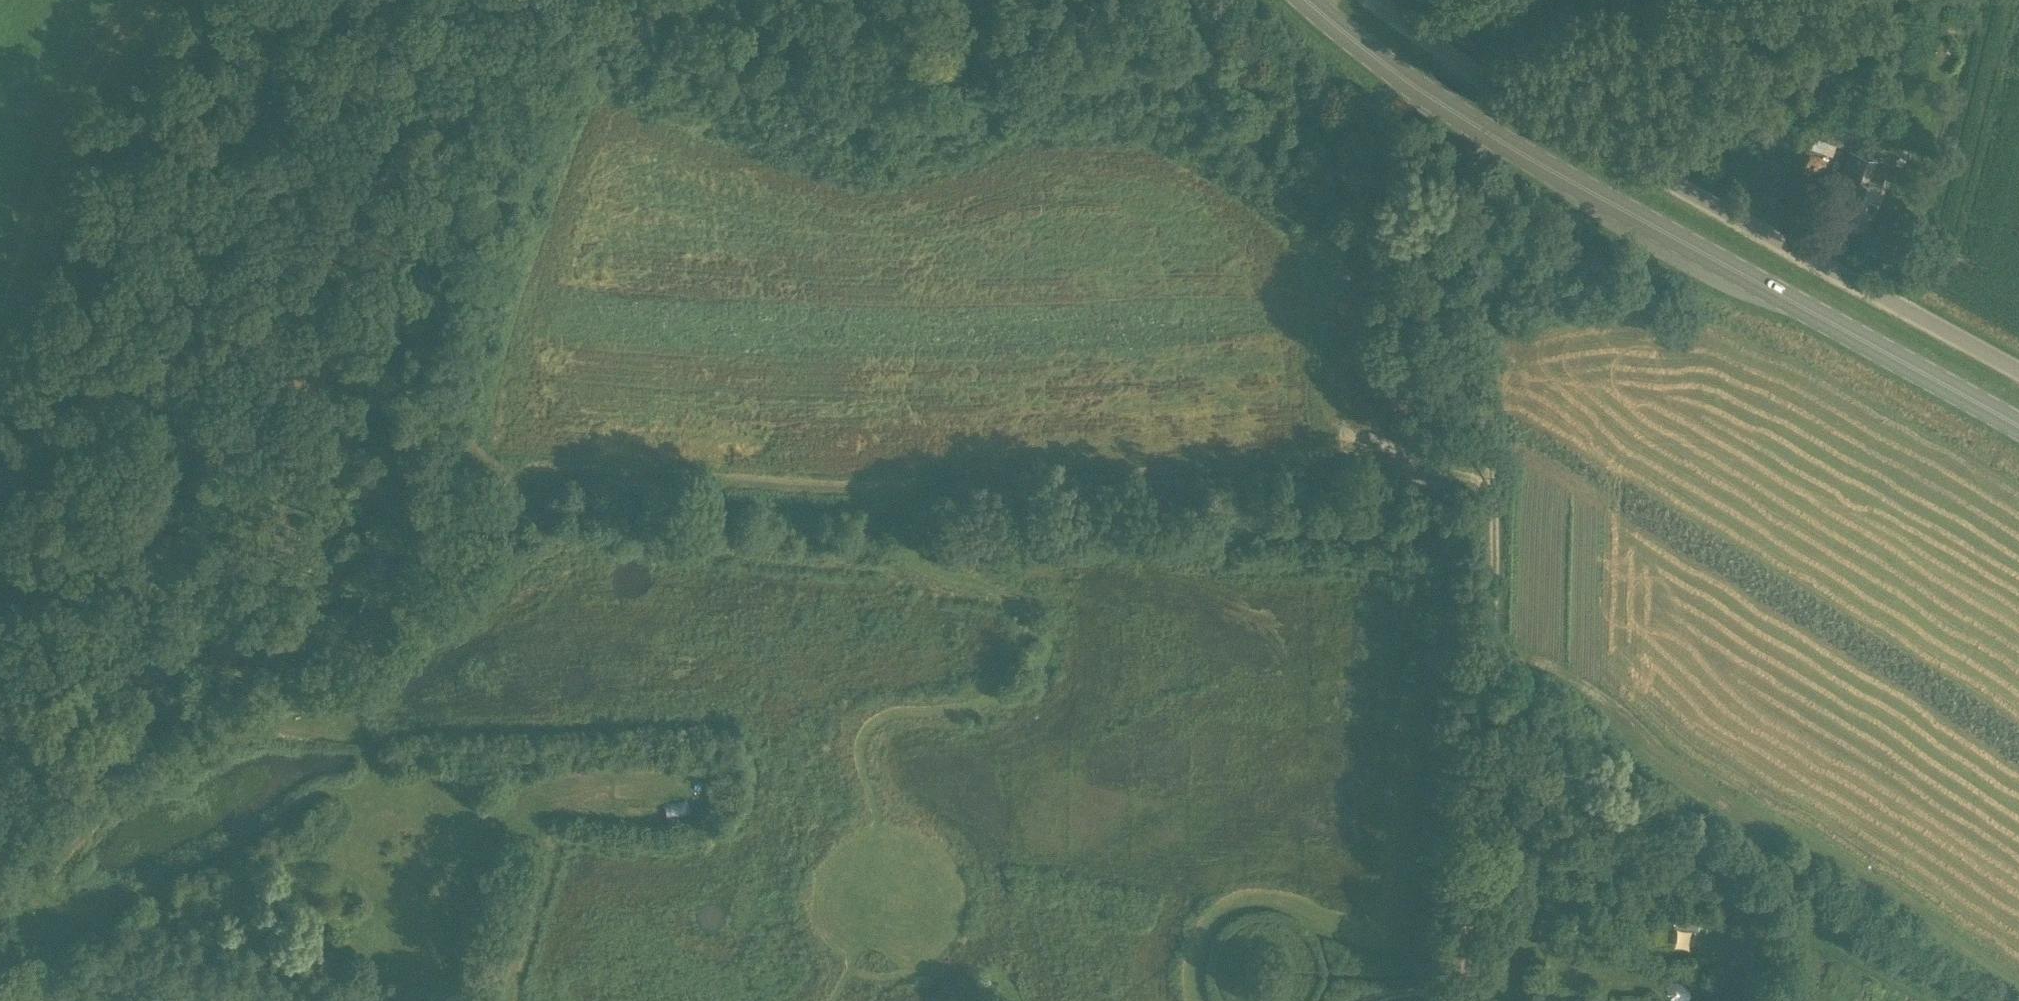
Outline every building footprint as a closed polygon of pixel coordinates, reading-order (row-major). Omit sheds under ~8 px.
[(1835,108),(1824,140),(1848,148),(1859,116),(1835,108)] [(1881,186),(1879,185),(1887,163),(1858,153),(1837,218),(1868,227),(1881,186)]
